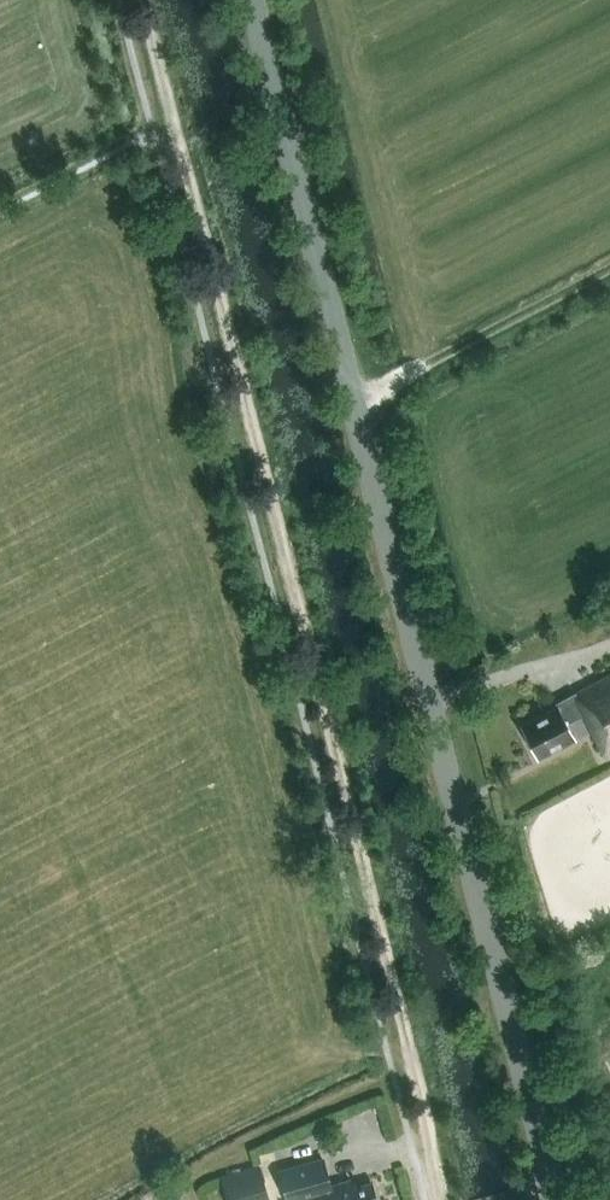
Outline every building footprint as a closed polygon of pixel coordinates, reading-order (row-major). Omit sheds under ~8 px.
[(586,714),(608,758),(609,757),(609,675),(557,703),(559,707),(524,725),(530,737),(527,738),(538,757),(557,747),(558,750),(577,740),(569,723),(586,714)] [(372,1183),(354,1188),(352,1181),(331,1187),(323,1158),(280,1170),(288,1199),(301,1199),(377,1199),(372,1183)] [(267,1193),(259,1165),(222,1175),(229,1199),(243,1199),(267,1193)]
